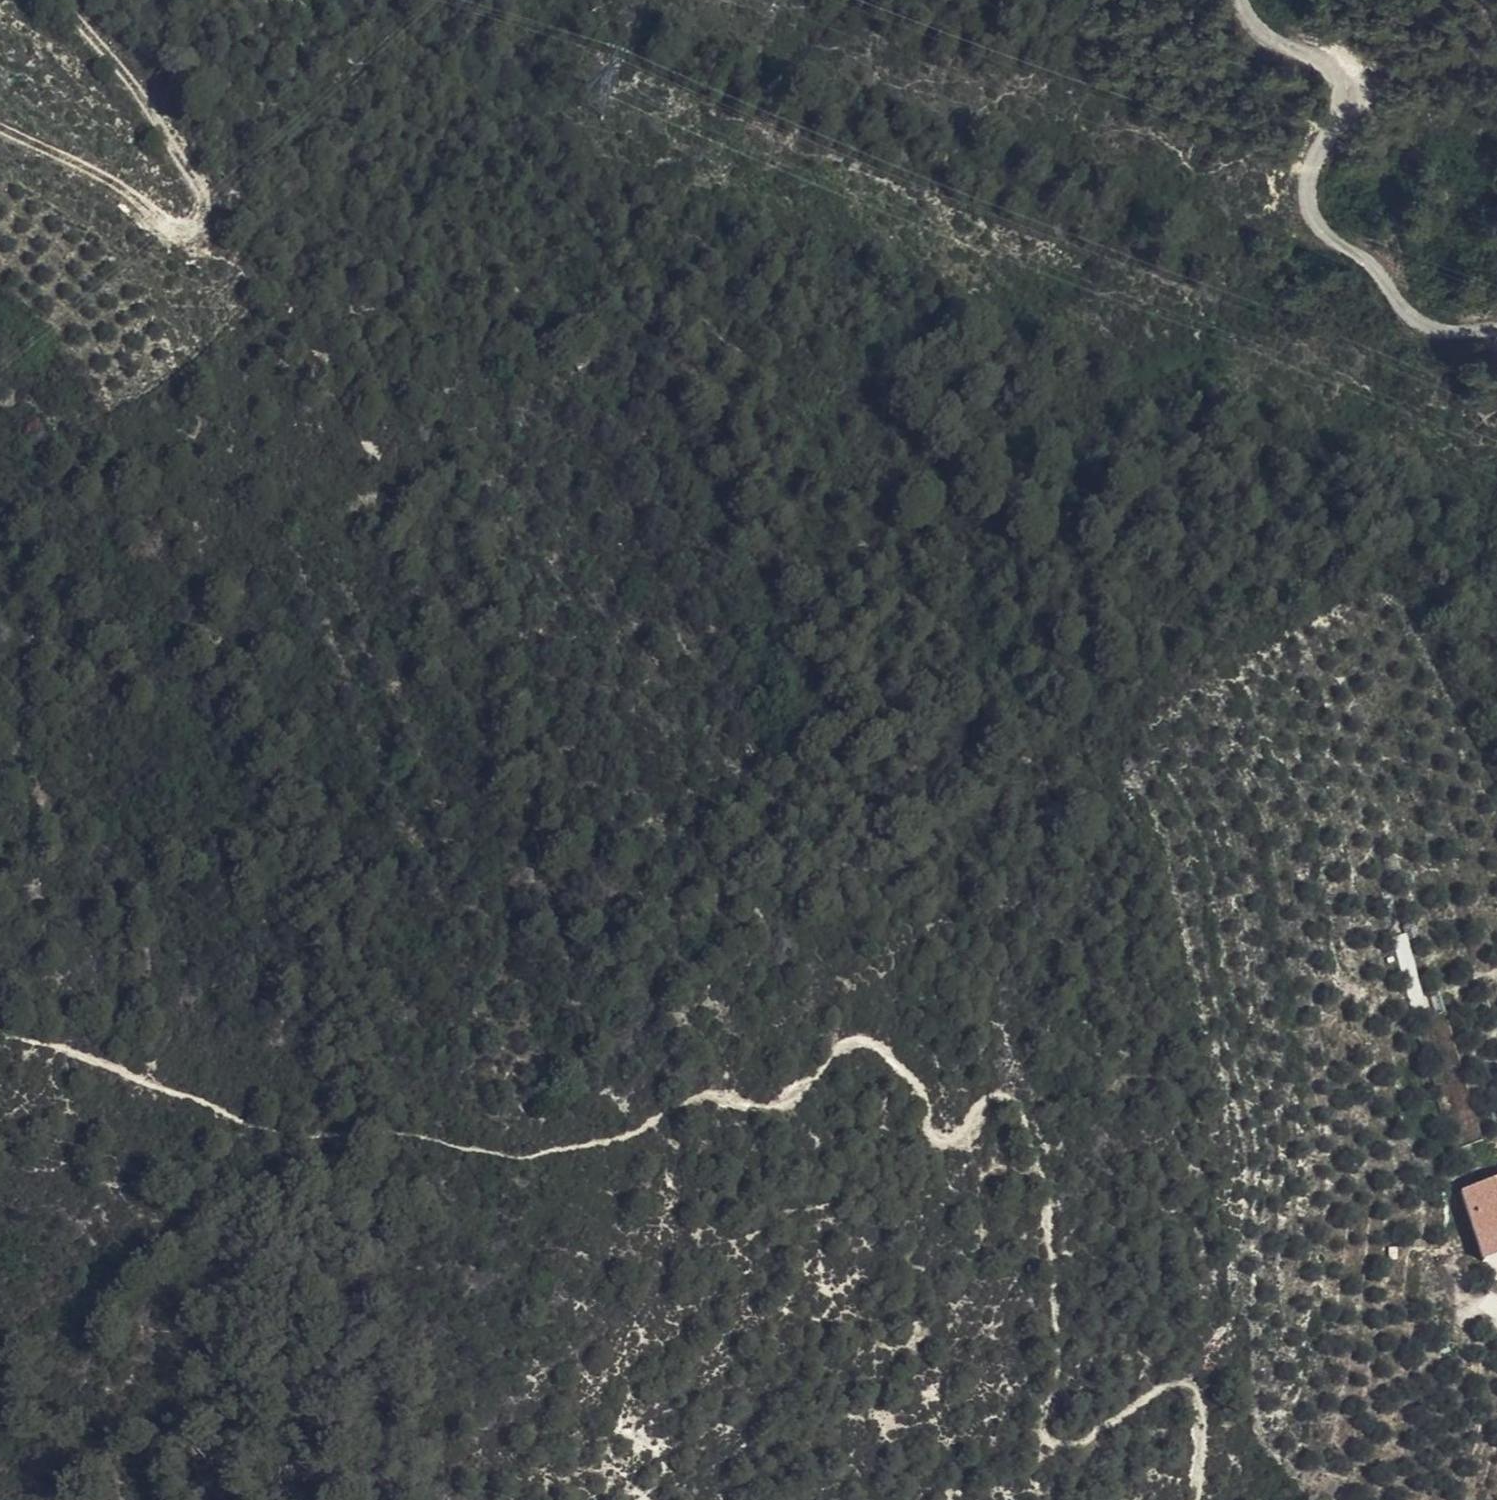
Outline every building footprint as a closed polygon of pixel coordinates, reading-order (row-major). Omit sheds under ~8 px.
[(1455,1195),(1478,1264),(1496,1257),(1496,1181),(1455,1195)]
